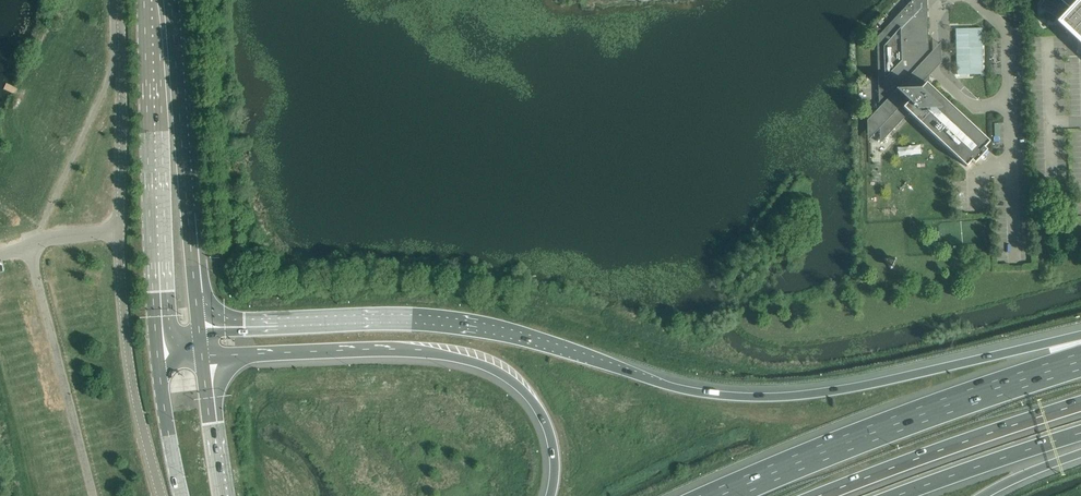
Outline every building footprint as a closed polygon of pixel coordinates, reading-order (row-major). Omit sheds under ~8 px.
[(867,121),(868,141),(880,128),(880,143),(909,113),(967,167),(972,161),(975,164),(987,151),(984,148),(990,142),(928,84),(930,82),(929,77),(929,76),(929,52),(927,0),(912,0),(882,32),(877,37),(879,108),(867,121)] [(1080,43),(1080,0),(1061,0),(1070,8),(1077,1),(1079,3),(1060,23),(1077,39),(1080,43)]
